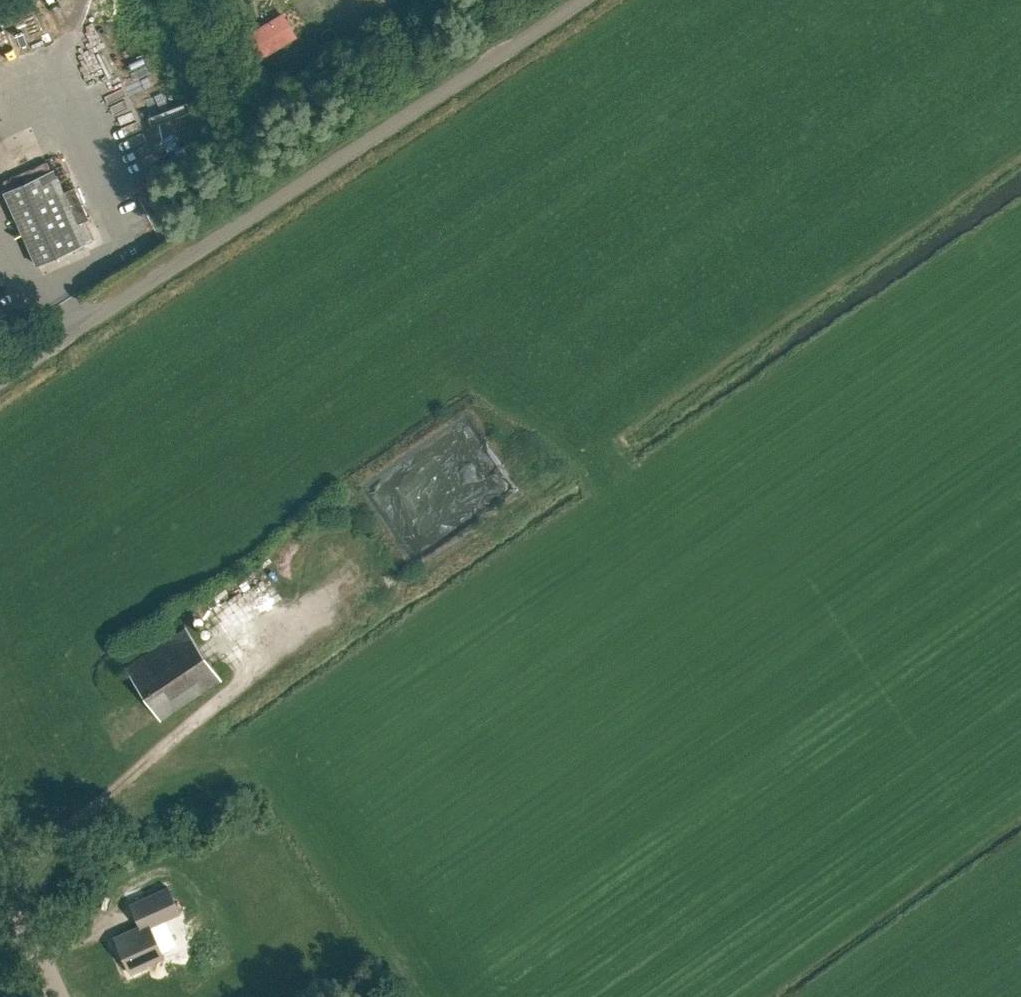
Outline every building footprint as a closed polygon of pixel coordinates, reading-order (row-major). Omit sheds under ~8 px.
[(238,36),(252,60),(296,35),(282,10),(238,36)] [(0,185),(0,219),(21,267),(74,243),(40,167),(0,185)] [(220,679),(185,627),(125,668),(160,719),(220,679)] [(114,937),(130,974),(147,966),(146,964),(163,956),(150,926),(179,913),(167,887),(129,904),(139,926),(114,937)]
